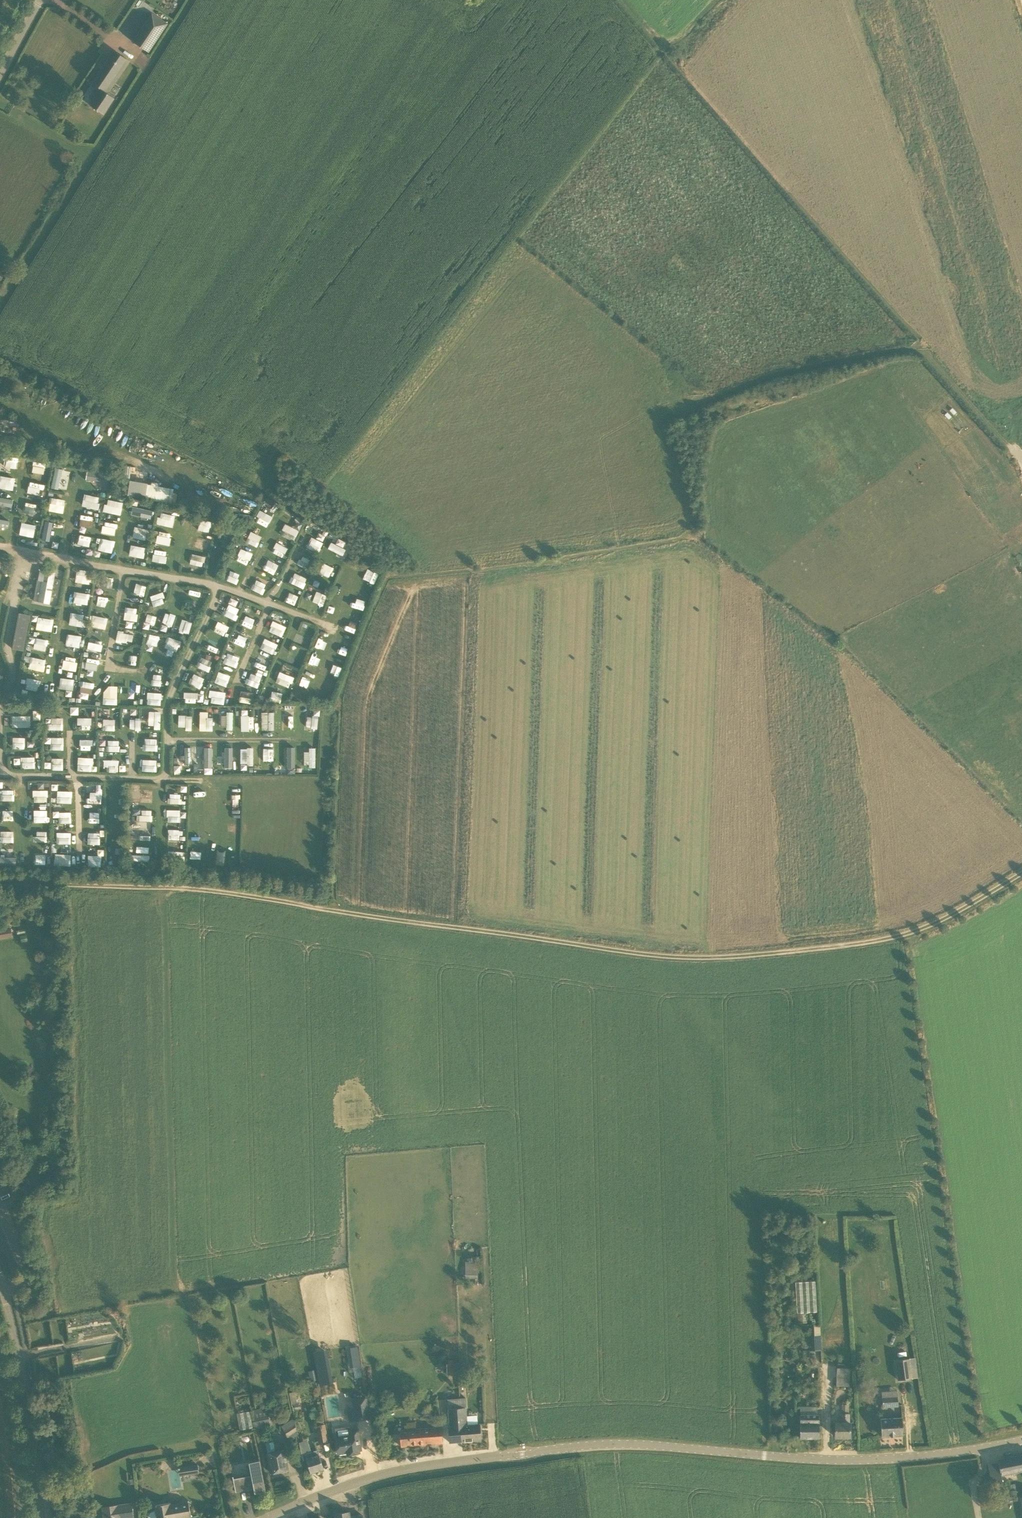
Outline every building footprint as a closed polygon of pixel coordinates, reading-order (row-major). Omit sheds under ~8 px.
[(148,52),(167,24),(152,14),(133,42),(148,52)] [(127,59),(114,51),(92,84),(101,90),(90,106),(103,114),(114,98),(105,92),(127,59)] [(16,431),(17,422),(0,420),(0,429),(16,431)] [(16,468),(19,457),(4,454),(2,465),(16,468)] [(32,472),(45,473),(46,462),(33,461),(32,472)] [(59,489),(64,469),(56,467),(51,487),(59,489)] [(88,471),(87,479),(109,482),(110,473),(88,471)] [(13,490),(16,478),(0,474),(0,487),(13,490)] [(170,502),(173,487),(153,483),(152,484),(130,480),(128,495),(170,502)] [(41,494),(43,483),(29,481),(28,492),(41,494)] [(97,509),(101,497),(85,493),(82,505),(97,509)] [(12,507),(14,499),(0,496),(0,504),(12,507)] [(64,512),(65,498),(50,497),(49,511),(64,512)] [(103,517),(109,518),(110,513),(121,515),(124,501),(107,498),(103,517)] [(35,513),(36,503),(25,502),(24,512),(35,513)] [(260,510),(255,521),(267,527),(273,516),(260,510)] [(173,527),(176,515),(160,511),(158,523),(173,527)] [(79,525),(92,526),(93,516),(81,514),(79,525)] [(9,527),(10,519),(0,518),(0,526),(9,527)] [(198,530),(210,531),(210,520),(199,519),(198,530)] [(46,520),(41,538),(50,540),(54,522),(46,520)] [(114,535),(117,524),(105,520),(102,532),(114,535)] [(21,532),(31,534),(33,524),(23,522),(21,532)] [(294,541),(300,530),(285,523),(280,534),(294,541)] [(135,525),(133,536),(146,540),(149,529),(135,525)] [(156,542),(169,545),(172,533),(159,530),(156,542)] [(257,547),(262,536),(251,530),(245,541),(257,547)] [(221,533),(218,541),(222,542),(221,546),(227,548),(231,535),(225,533),(225,534),(221,533)] [(78,544),(89,546),(91,536),(79,534),(78,544)] [(197,536),(194,547),(205,549),(207,539),(197,536)] [(97,537),(96,542),(100,543),(98,550),(113,552),(115,540),(97,537)] [(284,557),(288,547),(276,542),(272,552),(284,557)] [(130,555),(144,557),(145,546),(131,545),(130,555)] [(328,546),(326,551),(337,555),(339,550),(328,546)] [(154,549),(152,561),(165,562),(167,550),(154,549)] [(237,560),(249,564),(253,553),(241,549),(237,560)] [(189,562),(202,566),(205,556),(192,552),(189,562)] [(263,569),(275,574),(279,563),(267,559),(263,569)] [(321,564),(319,574),(329,577),(332,567),(321,564)] [(34,600),(50,603),(51,597),(57,598),(61,579),(55,578),(56,572),(39,569),(34,600)] [(91,571),(77,569),(75,581),(89,583),(91,571)] [(236,583),(240,574),(231,570),(228,580),(236,583)] [(252,589),(263,593),(267,584),(256,579),(252,589)] [(144,596),(147,585),(136,583),(134,593),(144,596)] [(323,605),(327,594),(316,590),(312,601),(323,605)] [(73,602),(88,604),(89,593),(74,591),(73,602)] [(157,604),(166,602),(162,591),(154,594),(157,604)] [(286,601),(295,604),(298,594),(288,592),(286,601)] [(95,605),(106,606),(108,595),(97,594),(95,605)] [(229,603),(236,605),(238,600),(230,597),(229,603)] [(234,620),(240,610),(229,603),(223,612),(234,620)] [(124,620),(136,621),(137,607),(125,606),(124,620)] [(166,611),(162,622),(172,626),(176,615),(166,611)] [(70,622),(83,624),(85,614),(71,612),(70,622)] [(30,615),(28,615),(20,613),(13,647),(13,648),(23,650),(30,615)] [(146,613),(145,622),(155,623),(156,615),(146,613)] [(95,614),(92,626),(105,629),(108,617),(95,614)] [(36,629),(53,631),(54,618),(32,616),(32,621),(37,622),(36,629)] [(251,628),(254,620),(245,616),(241,624),(251,628)] [(189,633),(193,622),(183,618),(179,630),(189,633)] [(225,635),(229,625),(218,620),(213,631),(225,635)] [(273,620),(269,631),(282,636),(287,625),(273,620)] [(74,651),(74,647),(80,647),(82,635),(67,633),(65,650),(74,651)] [(152,651),(153,644),(157,645),(158,635),(148,633),(145,649),(152,651)] [(238,633),(233,643),(244,648),(248,637),(238,633)] [(325,645),(328,637),(320,634),(317,642),(325,645)] [(35,643),(34,648),(46,650),(48,640),(30,635),(28,642),(35,643)] [(171,648),(169,653),(176,655),(181,640),(167,635),(163,645),(171,648)] [(264,638),(261,648),(275,653),(279,643),(264,638)] [(101,651),(103,644),(89,641),(87,648),(101,651)] [(216,653),(218,648),(208,644),(206,649),(216,653)] [(239,656),(231,654),(232,648),(228,646),(222,662),(236,667),(239,656)] [(29,661),(29,669),(45,671),(46,658),(25,656),(24,661),(29,661)] [(83,667),(96,670),(99,660),(86,656),(83,667)] [(201,656),(196,666),(208,671),(212,661),(201,656)] [(76,671),(79,660),(65,657),(62,667),(76,671)] [(214,682),(227,686),(230,675),(218,671),(214,682)] [(290,687),(294,676),(279,671),(276,682),(290,687)] [(257,687),(262,677),(250,672),(245,682),(257,687)] [(200,688),(205,678),(193,673),(189,683),(200,688)] [(37,692),(40,679),(28,676),(25,690),(37,692)] [(66,695),(73,695),(73,678),(60,678),(59,688),(66,688),(66,695)] [(323,689),(332,692),(336,682),(327,679),(323,689)] [(80,692),(92,693),(93,682),(81,680),(80,692)] [(117,704),(118,685),(105,685),(104,704),(117,704)] [(141,686),(130,685),(128,697),(139,698),(141,686)] [(251,703),(254,693),(241,689),(238,700),(251,703)] [(209,702),(225,703),(226,691),(210,690),(209,702)] [(270,700),(281,702),(282,692),(271,691),(270,700)] [(147,704),(162,704),(162,692),(147,692),(147,704)] [(184,701),(203,702),(204,692),(184,692),(184,701)] [(241,729),(254,729),(254,715),(248,715),(248,709),(242,709),(241,729)] [(313,709),(313,716),(307,716),(306,726),(319,726),(319,709),(313,709)] [(154,725),(154,729),(161,729),(161,711),(149,710),(149,724),(154,725)] [(200,711),(199,730),(213,730),(213,717),(208,717),(208,711),(200,711)] [(234,729),(233,711),(227,711),(227,715),(221,715),(222,725),(226,725),(226,729),(234,729)] [(275,729),(275,711),(262,711),(261,729),(275,729)] [(186,729),(192,730),(192,715),(179,714),(178,726),(186,726),(186,729)] [(31,726),(30,715),(12,715),(12,727),(31,726)] [(296,729),(296,715),(283,715),(283,729),(296,729)] [(47,729),(63,729),(63,717),(47,717),(47,729)] [(115,730),(115,719),(103,718),(103,730),(115,730)] [(141,718),(130,718),(130,730),(141,729),(141,718)] [(13,748),(25,748),(25,736),(13,736),(13,748)] [(63,749),(63,739),(51,738),(51,749),(63,749)] [(157,750),(157,738),(144,738),(144,750),(157,750)] [(119,751),(119,739),(107,740),(107,751),(119,751)] [(193,763),(193,746),(185,747),(185,763),(193,763)] [(204,773),(213,773),(213,747),(205,746),(204,773)] [(296,768),(296,746),(288,746),(288,768),(296,768)] [(233,767),(234,747),(221,747),(221,763),(227,763),(227,767),(233,767)] [(241,747),(241,764),(254,763),(254,747),(241,747)] [(304,751),(304,766),(316,765),(316,747),(309,747),(309,751),(304,751)] [(263,748),(263,761),(274,760),(274,748),(263,748)] [(45,769),(63,769),(64,757),(58,757),(58,754),(52,754),(52,761),(45,761),(45,769)] [(35,756),(21,756),(21,768),(36,767),(35,756)] [(78,756),(78,770),(94,770),(94,757),(78,756)] [(142,759),(142,771),(157,771),(157,759),(142,759)] [(118,771),(119,761),(107,760),(106,771),(118,771)] [(1,800),(15,800),(14,789),(0,789),(1,800)] [(34,801),(48,801),(48,789),(33,789),(34,801)] [(58,790),(58,802),(72,803),(72,790),(58,790)] [(140,802),(154,802),(153,790),(139,791),(140,802)] [(102,803),(102,792),(88,792),(88,802),(102,803)] [(169,802),(181,803),(181,793),(169,793),(169,802)] [(34,809),(35,822),(48,821),(48,809),(34,809)] [(13,810),(2,810),(2,819),(13,819),(13,810)] [(53,817),(58,817),(58,822),(71,823),(72,811),(53,811),(53,817)] [(0,841),(14,842),(14,830),(1,830),(0,841)] [(71,843),(71,832),(56,831),(56,843),(71,843)] [(88,844),(100,843),(100,832),(88,832),(88,844)] [(35,853),(35,863),(45,863),(46,853),(35,853)] [(55,865),(71,865),(71,853),(55,853),(55,865)] [(89,855),(88,864),(102,865),(102,855),(89,855)] [(0,856),(0,865),(17,865),(17,856),(0,856)] [(0,930),(0,937),(1,939),(14,935),(11,926),(0,930)] [(478,1278),(477,1261),(472,1262),(472,1258),(467,1258),(467,1262),(465,1262),(466,1279),(478,1278)] [(816,1280),(796,1281),(797,1312),(817,1311),(816,1280)] [(821,1350),(820,1324),(812,1325),(813,1350),(821,1350)] [(348,1347),(350,1366),(361,1365),(359,1346),(348,1347)] [(314,1357),(321,1389),(334,1386),(327,1354),(314,1357)] [(912,1378),(909,1358),(896,1360),(898,1380),(912,1378)] [(456,1373),(455,1363),(447,1363),(447,1373),(456,1373)] [(850,1368),(849,1368),(849,1364),(838,1363),(838,1368),(836,1368),(836,1386),(849,1386),(850,1368)] [(897,1396),(882,1397),(882,1407),(898,1405),(897,1396)] [(354,1400),(357,1420),(370,1418),(367,1398),(354,1400)] [(255,1428),(270,1425),(266,1407),(251,1410),(255,1428)] [(481,1439),(480,1424),(480,1423),(467,1424),(466,1407),(448,1408),(449,1426),(448,1426),(449,1442),(481,1439)] [(240,1428),(253,1427),(252,1411),(239,1412),(240,1428)] [(819,1414),(817,1414),(800,1414),(800,1415),(800,1422),(800,1438),(819,1438),(819,1422),(819,1414)] [(849,1423),(849,1414),(841,1414),(841,1423),(835,1423),(835,1437),(850,1437),(850,1423),(849,1423)] [(289,1441),(298,1436),(294,1417),(281,1425),(289,1441)] [(902,1417),(880,1418),(882,1436),(903,1435),(902,1417)] [(325,1424),(316,1426),(319,1442),(328,1441),(325,1424)] [(360,1450),(362,1450),(358,1429),(350,1430),(349,1427),(336,1429),(337,1437),(335,1437),(338,1454),(347,1452),(347,1454),(360,1452),(360,1450)] [(401,1446),(443,1443),(441,1427),(400,1430),(401,1446)] [(317,1450),(311,1452),(307,1440),(299,1442),(302,1455),(305,1454),(306,1459),(311,1473),(324,1469),(319,1454),(317,1450)] [(285,1450),(281,1450),(279,1443),(274,1444),(276,1451),(267,1453),(271,1473),(289,1469),(285,1450)] [(993,1479),(1005,1477),(1004,1474),(1021,1471),(1021,1454),(990,1461),(993,1479)] [(251,1472),(233,1476),(236,1492),(254,1488),(255,1492),(266,1490),(260,1460),(249,1462),(251,1472)] [(197,1464),(178,1467),(180,1476),(199,1472),(197,1464)] [(191,1517),(189,1502),(171,1505),(171,1503),(155,1506),(156,1510),(151,1511),(149,1513),(148,1516),(148,1517),(183,1517),(191,1517)] [(135,1517),(132,1503),(102,1507),(104,1517),(135,1517)]
